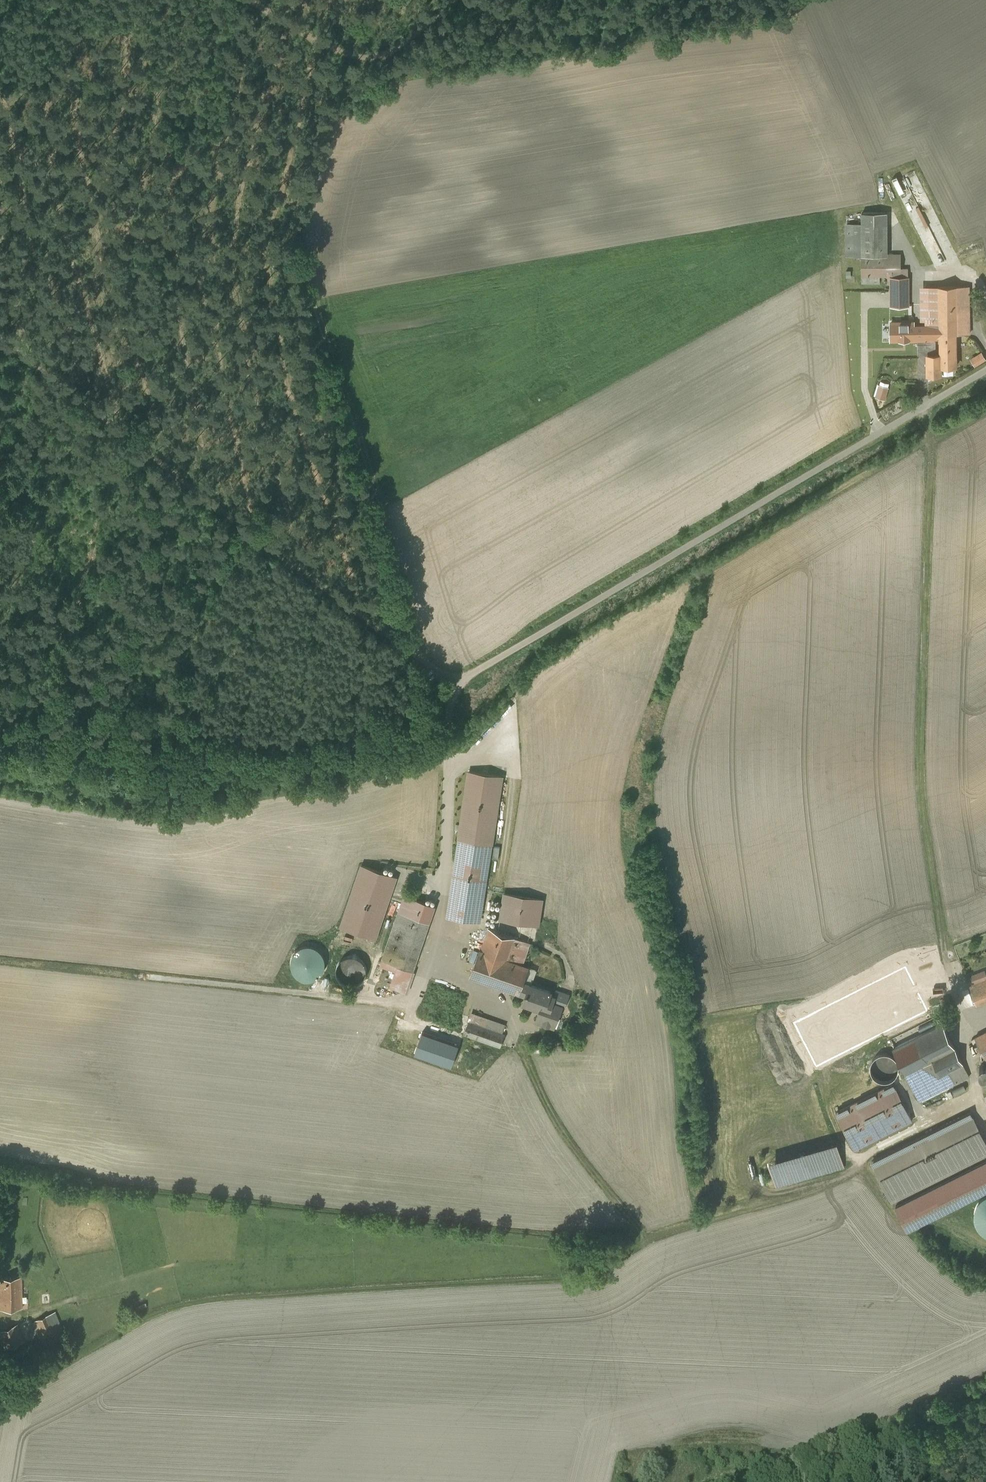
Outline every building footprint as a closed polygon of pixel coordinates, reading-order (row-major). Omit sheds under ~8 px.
[(887,225),(862,225),(862,257),(862,284),(880,284),(880,277),(887,276),(887,278),(890,278),(908,278),(908,269),(887,270),(887,225)] [(908,278),(890,278),(890,306),(908,307),(908,278)] [(908,324),(891,324),(891,340),(909,340),(918,340),(918,345),(926,345),(926,353),(933,353),(933,345),(931,345),(931,337),(938,337),(938,338),(940,338),(940,335),(956,335),(970,335),(969,287),(938,287),(938,327),(912,327),(912,324),(908,324)] [(956,335),(940,335),(940,338),(941,355),(928,355),(928,361),(927,361),(927,365),(928,365),(928,375),(940,375),(940,367),(956,367),(956,356),(956,335)] [(981,353),(971,359),(975,366),(985,360),(981,353)] [(887,392),(879,389),(877,397),(884,400),(887,392)] [(504,775),(468,770),(457,839),(458,839),(494,844),(504,775)] [(494,844),(458,839),(446,917),(481,922),(494,844)] [(363,865),(342,926),(374,937),(395,876),(363,865)] [(504,892),(500,918),(539,924),(543,898),(504,892)] [(435,906),(404,896),(399,912),(430,923),(435,906)] [(430,923),(399,912),(382,960),(413,971),(430,923)] [(530,942),(489,928),(481,951),(480,950),(470,976),(520,993),(520,992),(524,982),(529,967),(522,965),(530,942)] [(291,955),(290,958),(290,962),(290,966),(291,969),(293,973),(296,975),(299,978),(302,979),(306,980),(309,980),(313,979),(317,978),(320,975),(322,973),(324,969),(325,966),(325,962),(325,958),(324,955),(322,952),(320,949),(317,947),(313,945),(309,944),(306,944),(302,945),(299,947),(296,949),(293,952),(291,955)] [(367,974),(367,971),(367,968),(366,965),(365,963),(363,960),(360,958),(358,957),(355,956),(352,956),(349,956),(346,957),(343,959),(341,961),(339,963),(338,966),(337,969),(337,972),(337,975),(338,978),(340,980),(342,983),(345,984),(348,985),(351,986),(354,986),(357,985),(360,984),(362,982),(364,980),(366,977),(367,974)] [(413,971),(382,960),(380,966),(396,971),(391,986),(408,992),(415,971),(413,971)] [(971,976),(966,978),(969,986),(974,984),(971,976)] [(970,987),(976,1005),(985,1002),(985,981),(970,987)] [(551,992),(524,982),(520,992),(520,993),(526,995),(523,1002),(536,1006),(535,1007),(541,1009),(545,1010),(550,995),(551,992)] [(550,995),(545,1010),(541,1009),(537,1020),(552,1026),(556,1016),(558,1017),(562,1006),(553,1002),(555,996),(550,995)] [(505,1026),(477,1016),(474,1023),(502,1033),(505,1026)] [(474,1023),(468,1021),(464,1033),(501,1046),(505,1034),(502,1033),(474,1023)] [(943,1024),(892,1049),(919,1102),(970,1077),(943,1024)] [(460,1044),(422,1031),(414,1052),(452,1066),(460,1044)] [(975,1038),(985,1059),(985,1032),(975,1038)] [(898,1073),(899,1068),(898,1062),(894,1057),(890,1054),(884,1053),(878,1055),(874,1058),(871,1063),(870,1068),(871,1074),(874,1078),(879,1081),(885,1082),(890,1081),(895,1078),(898,1073)] [(894,1084),(836,1114),(854,1150),(912,1120),(894,1084)] [(872,1162),(892,1202),(985,1155),(985,1144),(970,1113),(872,1162)] [(838,1142),(768,1161),(776,1188),(845,1169),(838,1142)] [(895,1206),(907,1230),(985,1190),(985,1160),(895,1206)] [(976,1204),(974,1212),(974,1219),(977,1227),(982,1233),(985,1235),(985,1195),(981,1198),(976,1204)] [(22,1308),(22,1278),(0,1278),(0,1308),(22,1308)] [(39,1333),(42,1341),(59,1334),(57,1329),(62,1327),(55,1311),(34,1321),(40,1332),(39,1333)] [(4,1349),(25,1340),(18,1323),(0,1330),(0,1337),(4,1349)]
